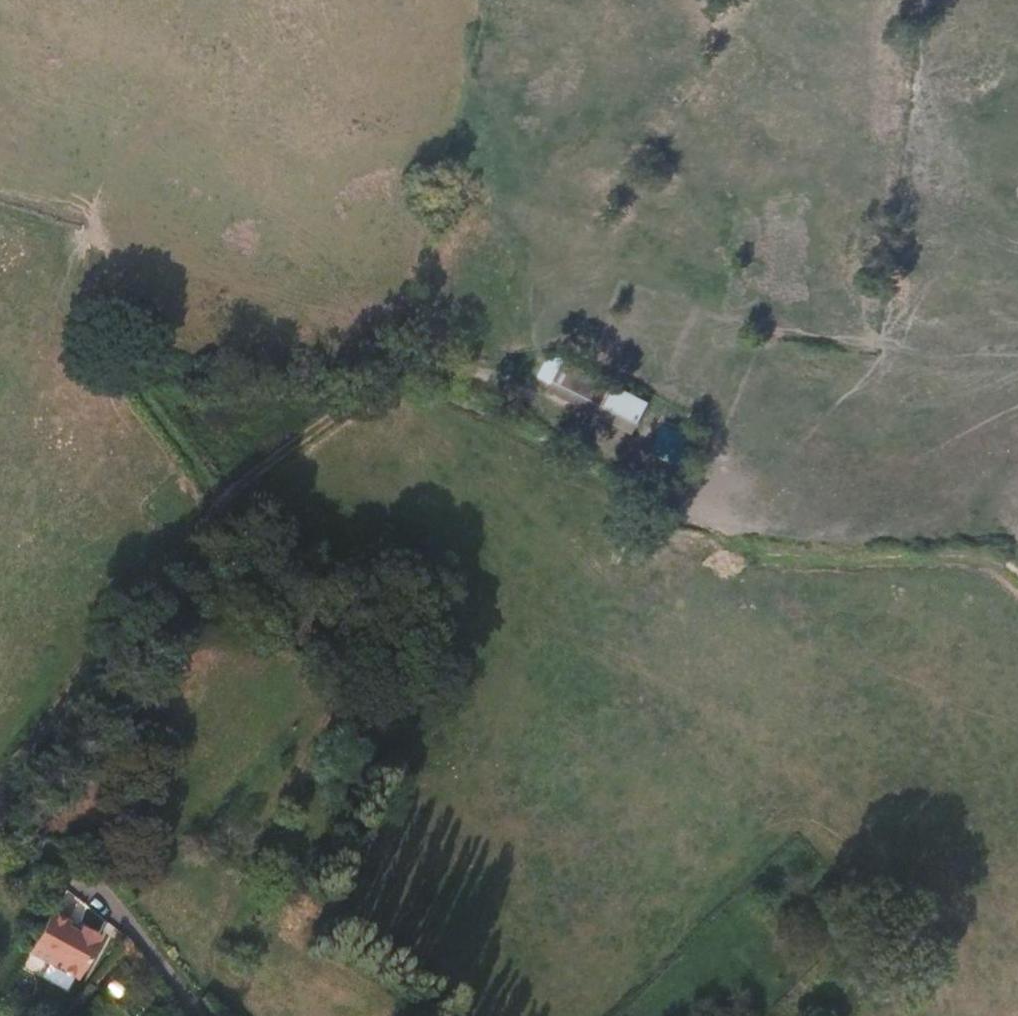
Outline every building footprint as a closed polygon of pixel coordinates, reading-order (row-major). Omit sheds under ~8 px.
[(635,428),(646,398),(557,365),(546,395),(635,428)] [(650,455),(680,462),(687,434),(658,426),(650,455)] [(76,980),(102,937),(99,934),(106,921),(90,912),(87,919),(76,912),(79,908),(61,897),(28,954),(76,980)]
